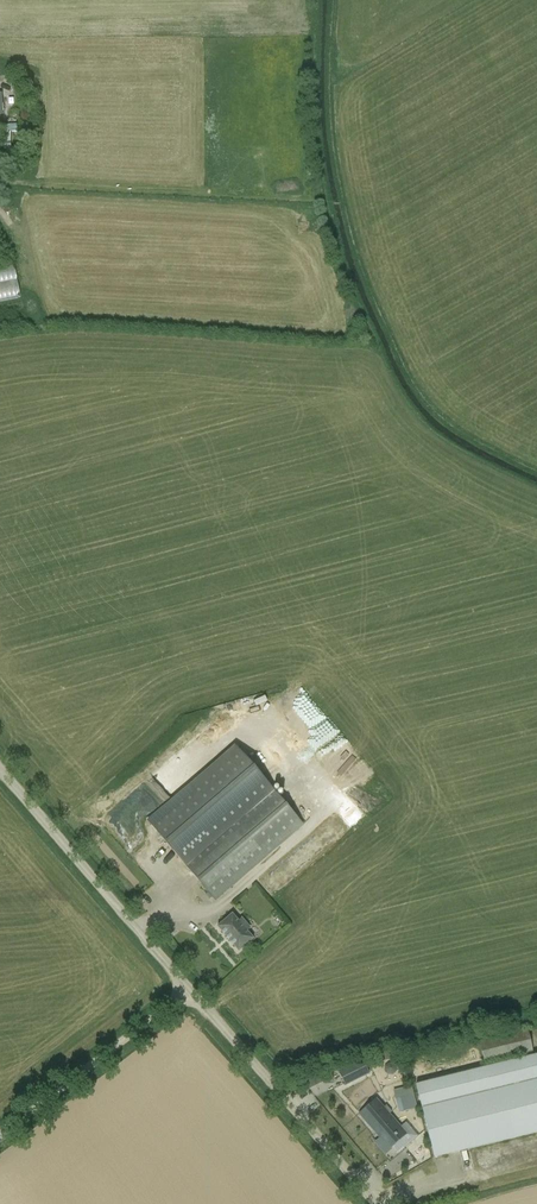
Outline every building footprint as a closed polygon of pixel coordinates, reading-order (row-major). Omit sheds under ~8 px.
[(11,148),(10,132),(18,132),(18,125),(3,125),(3,149),(11,148)] [(14,264),(0,267),(0,302),(20,298),(14,264)] [(144,820),(216,901),(303,825),(233,746),(144,820)] [(253,939),(232,915),(217,927),(238,952),(253,939)] [(527,1029),(478,1041),(484,1064),(524,1054),(533,1052),(527,1029)] [(416,1085),(434,1159),(536,1134),(536,1056),(536,1055),(534,1056),(533,1052),(524,1054),(525,1058),(416,1085)] [(322,1070),(326,1075),(330,1071),(326,1066),(322,1070)] [(412,1087),(396,1088),(397,1110),(413,1109),(412,1087)] [(376,1098),(358,1114),(379,1138),(380,1136),(391,1148),(407,1134),(389,1114),(384,1107),(376,1098)]
